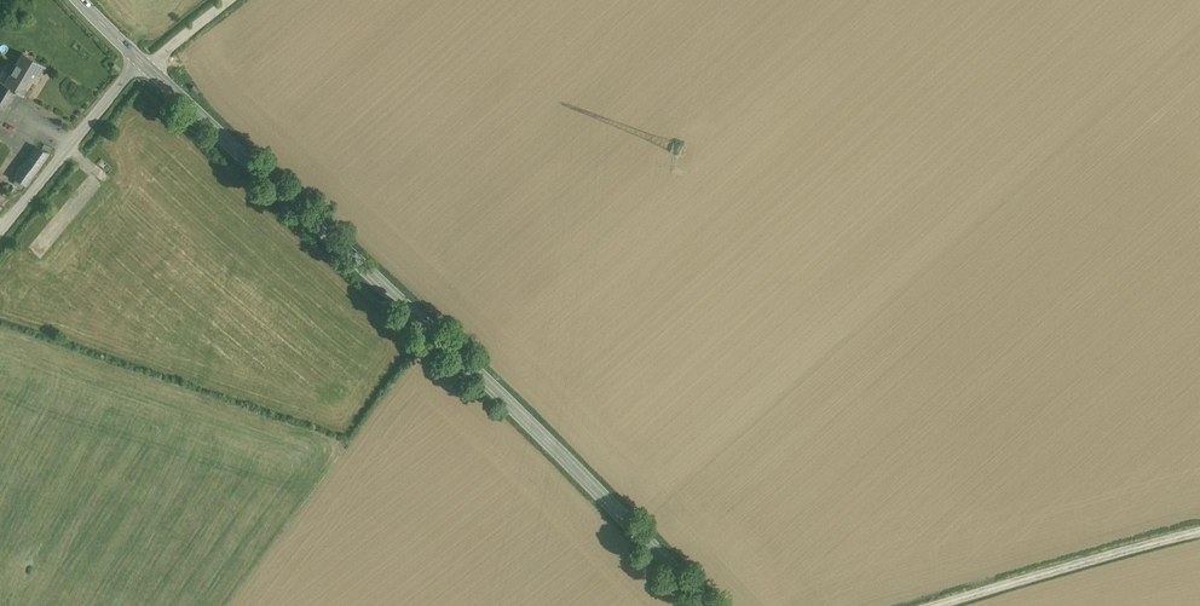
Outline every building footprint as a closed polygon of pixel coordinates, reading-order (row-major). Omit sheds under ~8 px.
[(45,66),(22,51),(13,66),(32,78),(36,80),(45,66)] [(32,78),(13,66),(2,82),(17,91),(22,94),(32,78)] [(17,91),(2,82),(0,81),(0,118),(17,91)] [(37,145),(3,192),(15,202),(49,154),(37,145)]
